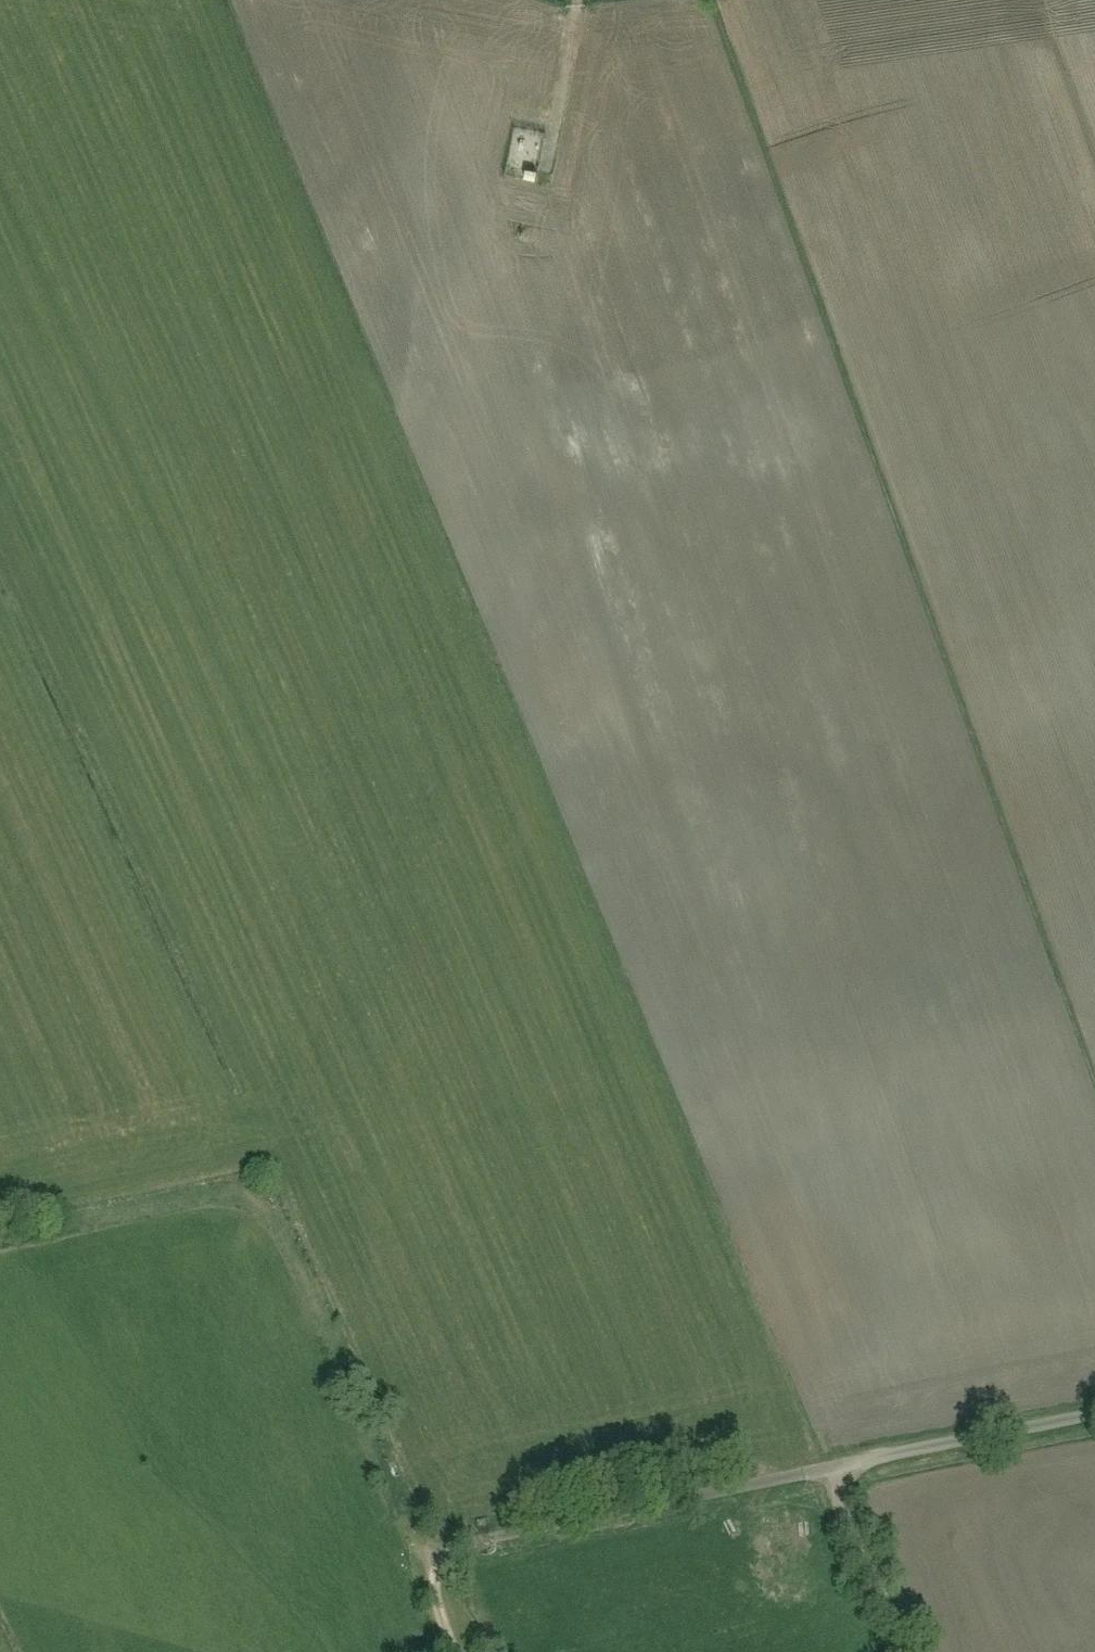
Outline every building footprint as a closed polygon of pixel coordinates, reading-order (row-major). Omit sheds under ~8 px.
[(537,168),(526,166),(524,176),(535,178),(537,168)]
